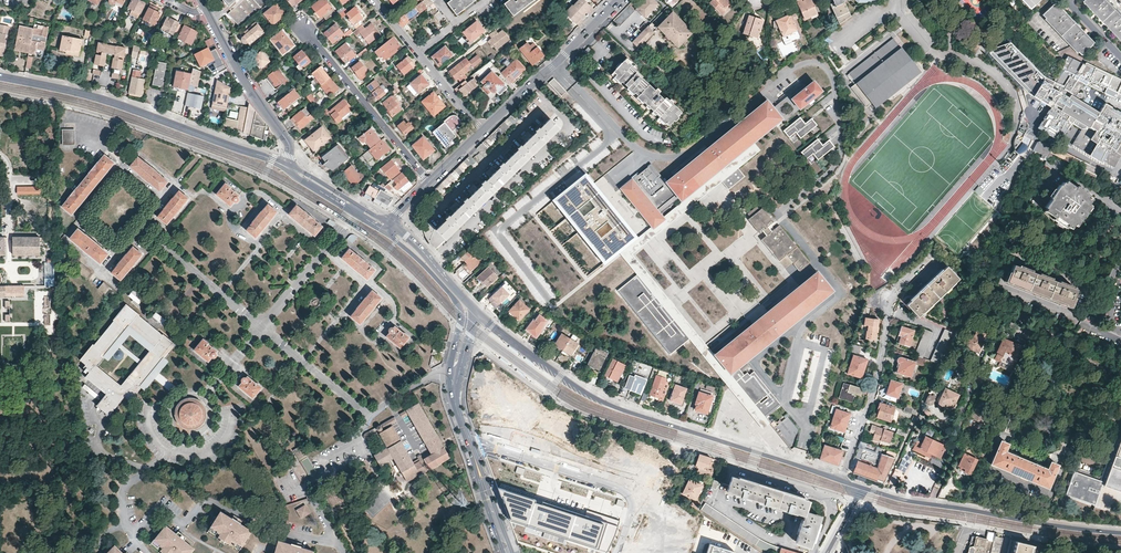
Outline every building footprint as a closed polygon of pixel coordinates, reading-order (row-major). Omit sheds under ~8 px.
[(145,3),(138,0),(132,0),(128,8),(132,9),(130,14),(138,18),(145,3)] [(271,0),(243,0),(233,9),(228,14),(236,22),(241,27),(256,14),(269,2),(271,0)] [(229,4),(233,9),(243,0),(234,0),(229,4)] [(323,15),(326,18),(334,11),(325,0),(320,0),(311,7),(315,12),(318,9),(323,15)] [(433,3),(430,0),(423,0),(420,3),(414,7),(415,8),(405,15),(404,14),(397,20),(403,26),(433,3)] [(447,3),(456,15),(476,0),(451,0),(447,3)] [(504,4),(513,16),(527,4),(533,0),(509,0),(504,4)] [(583,0),(579,0),(573,6),(581,14),(584,11),(583,10),(588,4),(583,0)] [(635,10),(638,13),(639,12),(641,15),(641,16),(644,19),(651,12),(657,5),(654,2),(653,3),(651,0),(645,0),(642,3),(635,10)] [(729,3),(732,0),(713,0),(710,3),(720,12),(729,3)] [(817,12),(811,0),(798,0),(796,1),(804,18),(817,12)] [(834,2),(830,4),(839,24),(851,15),(844,0),(833,0),(834,2)] [(1031,8),(1039,0),(1022,0),(1031,8)] [(1096,12),(1113,30),(1120,38),(1120,16),(1106,0),(1084,0),(1096,12)] [(12,13),(13,10),(0,3),(0,8),(12,13)] [(731,5),(729,3),(720,12),(722,15),(731,5)] [(285,14),(276,4),(264,15),(272,25),(285,14)] [(594,9),(588,4),(583,10),(584,11),(586,13),(588,14),(590,13),(594,9)] [(1042,14),(1072,45),(1081,54),(1086,50),(1093,44),(1083,34),(1061,12),(1053,4),(1042,14)] [(152,30),(160,13),(156,11),(157,9),(157,8),(156,8),(150,5),(140,25),(152,30)] [(634,12),(628,5),(615,18),(622,25),(634,12)] [(573,6),(572,6),(564,14),(578,26),(581,22),(581,21),(581,20),(578,17),(581,14),(573,6)] [(349,12),(346,8),(345,9),(343,10),(341,11),(338,14),(337,15),(341,19),(346,14),(349,18),(348,19),(356,29),(361,24),(358,21),(364,17),(355,7),(349,12)] [(320,18),(323,15),(318,9),(315,12),(320,18)] [(683,22),(673,12),(659,26),(658,25),(654,29),(655,30),(676,50),(693,32),(691,30),(691,27),(688,27),(683,22)] [(785,19),(777,22),(783,36),(797,30),(790,14),(784,17),(785,19)] [(757,38),(763,20),(749,15),(743,33),(757,38)] [(173,35),(179,23),(170,18),(169,20),(166,18),(161,29),(173,35)] [(471,42),(485,30),(477,21),(463,32),(471,42)] [(245,48),(248,53),(256,46),(253,42),(264,33),(256,22),(251,26),(252,26),(241,35),(242,37),(242,39),(242,41),(244,43),(246,43),(247,43),(249,45),(245,48)] [(343,35),(346,38),(352,33),(349,29),(344,34),(335,23),(323,34),(327,38),(330,36),(335,42),(343,35)] [(352,33),(356,37),(360,33),(369,44),(381,34),(376,29),(375,30),(374,29),(375,27),(371,23),(365,29),(362,25),(352,33)] [(3,57),(6,40),(5,38),(6,34),(8,34),(9,26),(0,24),(0,56),(3,57)] [(654,29),(650,25),(647,28),(641,34),(636,39),(632,43),(638,49),(653,33),(652,33),(655,30),(654,29)] [(178,39),(181,41),(190,45),(197,32),(185,26),(178,39)] [(29,51),(33,31),(19,28),(15,48),(29,51)] [(43,30),(34,29),(33,31),(29,51),(35,53),(36,47),(44,49),(48,29),(43,28),(43,30)] [(288,52),(290,50),(289,48),(296,42),(292,38),(289,40),(282,30),(270,40),(283,55),(287,51),(288,52)] [(495,43),(494,45),(497,49),(509,39),(502,30),(498,33),(495,30),(489,35),(491,38),(495,43)] [(636,39),(641,34),(637,30),(632,35),(636,39)] [(79,51),(82,40),(63,36),(60,50),(66,51),(66,50),(73,51),(74,50),(79,51)] [(388,58),(397,50),(397,49),(400,46),(397,43),(398,42),(393,36),(375,52),(379,57),(380,57),(383,60),(387,57),(388,58)] [(208,46),(214,44),(211,38),(205,40),(208,46)] [(495,43),(491,38),(487,41),(491,47),(494,45),(495,43)] [(849,73),(847,75),(855,84),(851,87),(866,107),(872,102),(875,107),(897,90),(920,72),(893,38),(876,51),(848,73),(849,73)] [(112,45),(108,44),(98,42),(96,51),(102,53),(101,56),(96,55),(94,64),(104,66),(106,57),(105,57),(106,53),(110,54),(112,45)] [(356,55),(348,46),(349,46),(346,42),(345,42),(334,51),(343,61),(346,58),(349,61),(356,55)] [(530,45),(527,42),(519,48),(532,64),(543,56),(533,43),(530,45)] [(1078,93),(1084,84),(1114,98),(1116,98),(1117,97),(1118,93),(1120,94),(1120,79),(1086,63),(1086,65),(1068,56),(1062,69),(1061,68),(1055,81),(1045,76),(1011,42),(988,51),(1029,93),(1052,108),(1039,128),(1061,142),(1072,123),(1082,129),(1073,145),(1083,151),(1086,146),(1094,151),(1091,156),(1103,163),(1104,162),(1115,167),(1120,156),(1120,112),(1106,103),(1100,112),(1078,99),(1083,98),(1082,92),(1078,93)] [(126,47),(117,46),(112,45),(110,54),(115,55),(115,58),(114,58),(112,68),(122,70),(124,60),(118,59),(119,56),(125,57),(126,47)] [(453,56),(445,46),(431,56),(439,66),(453,56)] [(214,60),(207,47),(194,54),(202,69),(208,66),(207,63),(214,60)] [(368,51),(365,48),(357,55),(359,58),(368,51)] [(262,68),(270,61),(261,51),(249,61),(252,64),(256,61),(262,68)] [(299,71),(311,61),(302,51),(293,58),(296,62),(294,64),(299,71)] [(466,68),(468,66),(471,64),(474,67),(482,60),(478,55),(469,62),(466,58),(449,71),(452,76),(454,74),(458,79),(460,82),(466,77),(464,74),(468,71),(466,68)] [(407,56),(396,65),(404,74),(415,65),(407,56)] [(650,82),(635,68),(629,62),(630,60),(627,58),(622,62),(623,63),(617,70),(616,69),(611,74),(614,77),(616,75),(622,81),(623,82),(627,86),(628,86),(629,86),(635,92),(638,95),(644,101),(644,102),(647,105),(649,106),(651,107),(653,110),(656,112),(656,114),(659,117),(660,116),(666,122),(666,123),(668,125),(673,120),(674,121),(678,117),(677,116),(681,112),(672,103),(671,103),(669,100),(664,95),(660,91),(658,93),(655,89),(649,84),(650,82)] [(501,74),(512,85),(515,81),(514,79),(524,68),(516,59),(501,73),(501,74)] [(494,65),(490,61),(475,72),(480,78),(494,65)] [(368,73),(359,62),(351,68),(358,75),(357,76),(360,80),(368,73)] [(162,85),(166,65),(157,63),(153,83),(162,85)] [(312,74),(321,85),(329,78),(320,67),(312,74)] [(200,71),(193,68),(192,74),(189,85),(192,86),(195,86),(197,87),(200,71)] [(285,86),(288,83),(277,69),(268,75),(269,77),(268,77),(266,79),(275,90),(277,89),(281,86),(283,84),(285,86)] [(142,96),(145,80),(139,79),(140,75),(139,74),(139,71),(133,70),(129,93),(142,96)] [(189,85),(192,74),(177,71),(173,87),(188,90),(188,89),(189,85)] [(504,84),(492,71),(481,81),(484,84),(482,87),(485,90),(487,88),(490,91),(491,92),(494,93),(496,91),(499,95),(507,87),(504,84)] [(418,93),(429,84),(421,74),(410,83),(418,93)] [(321,85),(320,86),(329,96),(339,89),(329,78),(321,85)] [(467,83),(465,80),(454,89),(457,93),(460,91),(464,95),(476,86),(474,84),(477,82),(474,78),(472,79),(467,83)] [(554,78),(549,83),(561,97),(567,92),(554,78)] [(227,108),(231,88),(217,80),(212,105),(227,108)] [(385,94),(374,80),(366,86),(376,98),(378,96),(380,98),(385,94)] [(797,106),(799,108),(821,90),(813,80),(805,87),(790,98),(797,106)] [(790,98),(805,87),(803,84),(802,83),(801,84),(773,107),(776,110),(780,107),(787,101),(790,98)] [(402,90),(406,94),(410,90),(407,86),(402,90)] [(632,95),(635,92),(629,86),(628,86),(626,88),(632,95)] [(284,110),(298,99),(301,97),(301,96),(301,95),(298,91),(297,93),(293,88),(289,91),(290,93),(278,102),(284,110)] [(444,106),(433,92),(422,101),(433,115),(444,106)] [(203,97),(188,93),(185,105),(193,107),(193,109),(200,110),(203,97)] [(310,94),(306,97),(308,100),(310,103),(315,99),(310,94)] [(396,103),(391,96),(382,103),(388,110),(387,111),(392,116),(401,109),(396,103)] [(318,113),(322,117),(327,112),(336,122),(341,118),(340,118),(347,111),(348,112),(352,109),(344,98),(328,111),(325,108),(318,113)] [(793,110),(797,106),(790,98),(787,101),(793,110)] [(665,219),(662,216),(657,209),(676,194),(681,200),(689,194),(707,179),(720,169),(749,145),(758,138),(782,119),(782,118),(776,110),(773,107),(767,100),(752,112),(699,155),(671,178),(667,181),(666,180),(666,181),(651,163),(630,180),(626,184),(621,188),(651,226),(653,228),(665,219)] [(248,110),(243,132),(258,137),(257,141),(262,143),(267,124),(264,121),(252,107),(249,103),(248,107),(248,110)] [(242,106),(238,120),(225,117),(223,124),(243,132),(248,110),(248,107),(242,106)] [(635,238),(619,252),(622,255),(638,274),(690,338),(727,385),(729,388),(763,430),(771,423),(765,416),(734,379),(731,374),(715,355),(648,272),(633,254),(722,182),(738,169),(760,150),(754,143),(776,125),(799,108),(797,106),(793,110),(786,115),(782,118),(782,119),(758,138),(749,145),(720,169),(707,179),(689,194),(681,200),(662,216),(665,219),(653,228),(651,226),(635,238)] [(780,107),(776,110),(782,118),(786,115),(780,107)] [(300,129),(314,118),(310,114),(307,117),(302,110),(291,119),(295,124),(296,123),(300,129)] [(340,118),(341,118),(343,121),(350,115),(348,112),(347,111),(340,118)] [(451,131),(456,127),(458,128),(459,127),(460,127),(461,126),(461,124),(461,122),(461,121),(460,119),(459,119),(459,118),(457,116),(454,115),(451,115),(449,117),(442,122),(443,124),(433,132),(445,147),(453,141),(452,139),(455,136),(451,131)] [(428,240),(434,246),(471,210),(558,125),(548,116),(541,123),(542,124),(539,127),(538,127),(537,126),(534,128),(536,130),(533,134),(532,132),(530,134),(526,130),(521,135),(525,139),(524,140),(525,141),(521,144),(520,143),(517,146),(518,147),(515,151),(514,150),(512,151),(508,147),(503,152),(507,156),(506,158),(507,159),(503,162),(502,160),(499,163),(500,165),(497,168),(496,167),(495,168),(491,164),(485,170),(489,174),(488,175),(489,176),(485,179),(484,178),(481,181),(483,182),(479,186),(478,185),(476,186),(473,182),(467,187),(471,191),(470,193),(471,194),(467,197),(466,196),(462,199),(464,200),(461,204),(460,203),(458,204),(455,200),(449,205),(453,209),(452,211),(452,212),(449,215),(448,213),(445,216),(446,218),(443,221),(441,220),(434,226),(428,220),(422,226),(424,234),(425,236),(428,240)] [(664,124),(666,123),(666,122),(660,116),(659,117),(658,118),(664,124)] [(800,118),(784,130),(790,137),(796,132),(801,138),(817,125),(812,119),(805,123),(800,118)] [(406,124),(404,121),(398,125),(405,135),(414,128),(412,127),(410,123),(409,122),(406,124)] [(313,151),(330,137),(321,126),(305,139),(313,151)] [(365,141),(371,148),(381,140),(371,128),(359,138),(363,142),(365,141)] [(74,129),(63,129),(63,145),(75,145),(74,129)] [(794,142),(799,137),(795,134),(791,139),(794,142)] [(1026,135),(1025,134),(1024,134),(1019,135),(1016,142),(1017,148),(1028,154),(1031,148),(1044,154),(1046,151),(1048,152),(1050,147),(1046,145),(1040,142),(1039,142),(1035,139),(1026,135)] [(423,159),(434,150),(423,136),(412,146),(423,159)] [(818,138),(801,152),(807,159),(813,153),(818,159),(835,146),(829,140),(823,145),(818,138)] [(371,148),(362,154),(368,161),(374,156),(376,159),(384,152),(384,153),(389,149),(382,139),(381,140),(371,148)] [(332,170),(347,157),(337,145),(322,157),(332,170)] [(114,163),(105,155),(62,206),(71,214),(114,163)] [(137,156),(130,165),(160,191),(168,181),(137,156)] [(391,180),(400,173),(398,170),(399,169),(391,160),(381,168),(391,180)] [(354,185),(365,176),(361,171),(358,174),(350,165),(342,172),(351,183),(352,182),(354,185)] [(738,169),(722,182),(728,189),(744,176),(738,169)] [(436,187),(440,191),(457,174),(454,171),(436,187)] [(409,181),(401,172),(400,173),(391,180),(385,186),(383,187),(386,189),(390,191),(394,189),(391,184),(394,182),(397,185),(394,186),(398,190),(400,188),(403,192),(412,185),(409,181)] [(619,252),(619,251),(635,238),(591,185),(584,176),(552,201),(566,218),(578,232),(604,264),(619,252)] [(1081,220),(1087,211),(1084,209),(1092,199),(1088,196),(1089,194),(1076,185),(1075,187),(1072,185),(1070,188),(1062,182),(1060,186),(1058,185),(1054,191),(1049,198),(1050,199),(1044,208),(1049,211),(1047,213),(1053,217),(1052,219),(1065,228),(1066,226),(1071,229),(1079,218),(1081,220)] [(225,183),(216,194),(230,206),(234,201),(234,202),(235,202),(236,202),(237,202),(237,201),(238,201),(238,200),(238,199),(237,198),(237,197),(239,196),(230,189),(231,188),(225,183)] [(386,189),(383,187),(380,185),(377,184),(376,187),(380,190),(379,191),(375,189),(371,186),(368,185),(364,192),(382,202),(388,205),(391,201),(394,197),(389,194),(385,192),(386,189)] [(16,186),(16,194),(39,194),(39,186),(16,186)] [(179,190),(157,216),(166,223),(187,197),(179,190)] [(296,205),(289,214),(315,235),(322,226),(296,205)] [(265,207),(246,230),(255,237),(274,215),(265,207)] [(766,233),(767,235),(772,231),(770,229),(768,226),(773,222),(764,210),(750,219),(760,232),(764,230),(766,233)] [(767,235),(762,239),(786,269),(794,262),(800,270),(810,263),(780,225),(772,231),(767,235)] [(77,228),(70,238),(100,263),(108,254),(77,228)] [(347,239),(347,240),(353,244),(357,237),(350,233),(347,239)] [(40,237),(13,237),(13,255),(40,255),(40,237)] [(133,246),(111,272),(120,280),(142,254),(133,246)] [(349,248),(341,257),(367,279),(375,270),(349,248)] [(471,270),(482,260),(471,249),(462,258),(468,263),(466,265),(471,270)] [(79,261),(73,268),(87,279),(92,272),(79,261)] [(921,311),(933,300),(953,281),(954,282),(959,278),(947,266),(906,304),(918,317),(922,312),(921,311)] [(488,287),(499,277),(489,267),(477,277),(483,284),(484,283),(488,287)] [(1068,308),(1075,291),(1066,288),(1067,286),(1060,284),(1060,285),(1047,280),(1047,278),(1041,276),(1040,278),(1027,273),(1028,271),(1021,268),(1020,270),(1012,267),(1006,283),(1013,286),(1068,308)] [(739,368),(746,362),(766,345),(805,314),(820,302),(833,290),(827,283),(818,271),(783,299),(770,309),(759,319),(726,345),(715,355),(731,374),(739,368)] [(690,338),(638,274),(619,290),(638,313),(641,313),(640,316),(644,317),(643,320),(647,320),(646,324),(650,324),(650,327),(653,328),(653,331),(656,332),(656,335),(659,335),(659,339),(662,339),(662,342),(665,343),(665,346),(671,354),(690,338)] [(103,281),(98,288),(111,300),(117,293),(103,281)] [(497,298),(504,305),(509,301),(507,298),(510,295),(501,285),(490,295),(495,300),(497,298)] [(0,286),(0,296),(24,295),(24,291),(24,286),(0,286)] [(127,295),(138,304),(143,298),(132,289),(127,295)] [(372,290),(350,316),(360,324),(381,298),(372,290)] [(656,335),(656,332),(653,331),(653,328),(650,327),(650,324),(646,324),(647,320),(643,320),(644,317),(640,316),(641,313),(638,313),(619,290),(618,290),(670,354),(671,354),(665,346),(665,343),(662,342),(662,339),(659,339),(659,335),(656,335)] [(502,307),(504,305),(497,298),(495,300),(502,307)] [(510,311),(516,317),(519,320),(529,309),(520,300),(510,311)] [(87,374),(86,377),(106,393),(97,405),(110,415),(126,397),(130,400),(135,394),(141,387),(145,390),(158,375),(169,361),(166,358),(176,344),(127,304),(81,360),(86,364),(84,367),(86,368),(84,371),(87,374)] [(163,324),(166,319),(155,312),(151,317),(163,324)] [(537,337),(545,327),(543,326),(547,320),(539,314),(535,320),(533,319),(526,330),(537,337)] [(1094,324),(1097,318),(1091,316),(1089,322),(1094,324)] [(875,340),(876,332),(875,332),(876,326),(877,327),(879,320),(865,318),(864,325),(868,326),(868,331),(867,331),(866,338),(875,340)] [(154,347),(127,326),(125,329),(125,330),(104,355),(105,356),(104,358),(108,361),(112,355),(112,354),(113,352),(114,350),(116,349),(117,349),(118,349),(119,348),(121,350),(122,350),(127,355),(128,356),(139,364),(141,361),(121,344),(129,335),(149,351),(150,350),(151,351),(154,347)] [(909,346),(912,336),(914,330),(901,326),(898,335),(901,335),(898,343),(909,346)] [(983,341),(982,340),(986,330),(979,326),(975,334),(973,338),(968,336),(963,344),(978,352),(983,341)] [(404,333),(393,328),(392,327),(391,327),(391,328),(390,328),(389,328),(389,329),(389,330),(389,331),(390,332),(386,336),(401,348),(410,337),(404,332),(404,333)] [(1029,339),(1032,330),(1026,328),(1023,337),(1029,339)] [(917,356),(923,358),(932,332),(924,329),(920,340),(915,355),(917,356)] [(944,351),(952,332),(944,329),(931,360),(938,363),(944,351)] [(563,349),(570,339),(561,333),(555,344),(563,349)] [(546,340),(543,338),(538,345),(542,347),(546,340)] [(1001,361),(1008,365),(1013,356),(1017,358),(1022,346),(1018,344),(1018,345),(1003,338),(994,358),(1001,361)] [(203,339),(194,350),(208,361),(211,357),(213,358),(214,358),(214,357),(216,356),(216,354),(215,353),(216,351),(208,344),(209,343),(203,339)] [(578,344),(570,339),(563,349),(571,355),(578,344)] [(860,346),(852,343),(850,351),(858,353),(860,346)] [(608,353),(596,347),(594,352),(587,365),(599,371),(606,358),(605,358),(608,353)] [(119,349),(118,349),(117,349),(116,349),(114,350),(113,352),(112,354),(112,355),(112,356),(113,357),(113,358),(114,359),(115,359),(118,360),(120,359),(121,359),(122,358),(123,357),(123,355),(124,354),(123,353),(123,351),(122,350),(121,350),(119,349)] [(862,372),(864,364),(866,365),(867,359),(853,355),(850,367),(848,366),(847,369),(849,370),(848,373),(862,378),(863,373),(862,372)] [(916,361),(903,357),(901,357),(900,357),(899,358),(898,359),(898,360),(898,361),(898,362),(899,363),(900,364),(901,364),(900,368),(899,368),(898,368),(897,372),(910,376),(911,377),(911,376),(913,371),(914,368),(915,363),(924,365),(926,359),(923,358),(917,356),(916,361)] [(1013,356),(1008,365),(1007,369),(1011,371),(1017,358),(1013,356)] [(614,375),(617,377),(619,374),(621,375),(626,364),(614,358),(605,375),(612,379),(614,375)] [(971,367),(955,359),(953,364),(969,372),(970,370),(971,367)] [(578,371),(582,363),(578,361),(574,368),(578,371)] [(745,375),(739,368),(731,374),(734,379),(765,416),(769,413),(768,411),(775,405),(776,407),(780,404),(754,372),(750,375),(748,373),(745,375)] [(598,378),(592,375),(588,381),(592,383),(595,384),(598,378)] [(640,394),(646,379),(636,375),(635,378),(630,376),(625,388),(640,394)] [(663,401),(664,396),(661,394),(664,387),(667,389),(669,382),(666,381),(667,379),(657,375),(650,394),(660,398),(659,400),(663,401)] [(256,384),(247,376),(246,378),(245,377),(243,377),(241,379),(241,380),(241,381),(242,382),(239,386),(253,398),(262,387),(256,383),(256,384)] [(898,398),(900,390),(900,389),(902,383),(891,380),(887,394),(898,398)] [(84,383),(82,386),(94,398),(97,394),(84,383)] [(851,401),(853,394),(861,396),(863,388),(850,384),(849,385),(844,383),(840,397),(851,401)] [(681,404),(687,389),(675,385),(670,400),(681,404)] [(650,389),(646,388),(644,393),(641,400),(645,401),(650,389)] [(953,408),(959,395),(945,388),(943,391),(939,401),(938,402),(939,403),(939,405),(941,405),(942,405),(943,405),(944,404),(945,403),(948,404),(948,406),(953,408)] [(707,413),(711,399),(713,393),(701,389),(696,402),(698,403),(696,409),(707,413)] [(931,389),(925,402),(930,404),(932,404),(933,402),(934,403),(935,400),(934,399),(937,392),(931,389)] [(206,417),(206,413),(206,410),(205,407),(203,405),(201,402),(199,401),(197,399),(194,398),(191,398),(188,398),(185,399),(182,401),(180,402),(178,405),(177,407),(176,410),(175,413),(176,416),(177,419),(178,422),(180,424),(182,426),(185,427),(188,428),(191,429),(194,428),(197,427),(199,426),(201,424),(203,422),(205,419),(206,417)] [(441,441),(418,402),(400,413),(402,417),(408,413),(429,448),(432,454),(430,455),(428,452),(422,456),(421,454),(417,456),(418,458),(412,461),(392,425),(379,432),(388,447),(375,455),(382,467),(395,459),(407,481),(449,457),(444,447),(441,441)] [(890,421),(893,414),(895,408),(879,403),(878,408),(879,409),(877,416),(890,421)] [(904,411),(915,414),(917,409),(906,406),(904,411)] [(833,421),(828,419),(826,425),(829,426),(828,427),(830,428),(830,427),(844,432),(846,427),(844,426),(847,418),(849,419),(850,413),(836,409),(833,421)] [(393,417),(382,423),(384,427),(396,421),(393,417)] [(1017,426),(1019,420),(1011,417),(1005,431),(1013,434),(1017,426)] [(889,443),(893,432),(872,425),(869,432),(874,433),(872,440),(880,442),(881,441),(889,443)] [(364,437),(365,438),(376,432),(374,428),(372,429),(369,430),(368,431),(365,433),(364,434),(364,435),(364,436),(364,437)] [(929,452),(932,454),(940,458),(946,445),(929,437),(926,436),(922,443),(917,441),(913,449),(927,456),(929,452)] [(1120,439),(1119,441),(1116,440),(1111,455),(1112,455),(1111,458),(1104,477),(1102,476),(1075,466),(1074,471),(1066,492),(1096,503),(1102,485),(1103,482),(1105,483),(1103,486),(1119,491),(1120,488),(1120,436),(1120,439)] [(1062,455),(1067,441),(1059,438),(1055,446),(1055,447),(1053,451),(1062,455)] [(1112,455),(1111,455),(1116,440),(1119,441),(1120,439),(1115,438),(1110,452),(1108,457),(1105,466),(1102,476),(1104,477),(1111,458),(1112,455)] [(1048,469),(1045,468),(1045,467),(1044,466),(1043,468),(1032,463),(1005,451),(1007,443),(1001,441),(991,463),(1048,487),(1057,465),(1051,462),(1048,469)] [(301,445),(294,449),(309,476),(317,471),(309,458),(301,445)] [(843,450),(840,450),(825,445),(820,459),(837,464),(839,464),(841,457),(843,450)] [(881,455),(863,448),(860,459),(862,459),(861,461),(858,460),(853,473),(868,478),(883,484),(897,454),(889,451),(887,454),(886,453),(885,454),(882,453),(881,455)] [(971,474),(977,459),(964,453),(958,466),(961,467),(960,468),(961,469),(961,470),(963,471),(971,474)] [(715,459),(700,454),(696,466),(699,467),(698,472),(711,476),(716,462),(714,462),(715,459)] [(900,476),(893,473),(888,483),(895,486),(900,476)] [(807,499),(734,476),(729,493),(802,516),(795,539),(811,544),(820,519),(805,514),(807,509),(804,508),(807,499)] [(703,485),(690,479),(683,493),(696,499),(703,485)] [(443,486),(437,490),(441,496),(447,492),(443,486)] [(586,516),(540,502),(499,489),(513,522),(591,546),(609,552),(619,521),(587,511),(586,516)] [(458,490),(447,496),(453,506),(464,500),(458,490)] [(1096,503),(1066,492),(1065,495),(1095,505),(1096,503)] [(296,509),(298,513),(308,508),(305,504),(296,509)] [(308,508),(298,513),(301,518),(310,513),(308,508)] [(236,520),(232,518),(232,519),(231,518),(231,517),(221,510),(217,516),(215,515),(213,519),(211,522),(213,523),(211,525),(218,530),(216,533),(222,537),(227,541),(234,545),(236,541),(242,545),(244,543),(246,544),(250,537),(248,536),(252,530),(242,523),(241,525),(240,524),(241,523),(236,520)] [(177,533),(176,534),(175,533),(176,532),(166,525),(162,530),(160,529),(157,533),(155,535),(157,536),(155,538),(161,543),(158,546),(164,551),(166,552),(191,552),(195,548),(185,540),(184,541),(183,540),(184,539),(180,536),(177,533)] [(995,535),(994,541),(991,552),(999,552),(1003,537),(995,535)] [(994,541),(989,540),(989,539),(988,538),(987,538),(979,536),(978,536),(977,536),(977,537),(974,546),(974,547),(975,548),(976,548),(975,552),(991,552),(994,541)] [(291,543),(291,544),(289,544),(290,543),(279,539),(276,547),(275,546),(273,551),(273,552),(312,552),(313,550),(302,547),(302,548),(300,547),(300,546),(296,545),(291,543)] [(1032,545),(1033,546),(1034,545),(1011,539),(1008,552),(1030,552),(1032,545)] [(240,549),(242,545),(236,541),(234,545),(240,549)] [(737,551),(710,542),(707,552),(736,552),(737,551)] [(124,552),(115,544),(110,550),(108,548),(106,551),(104,552),(123,552),(124,552)]
